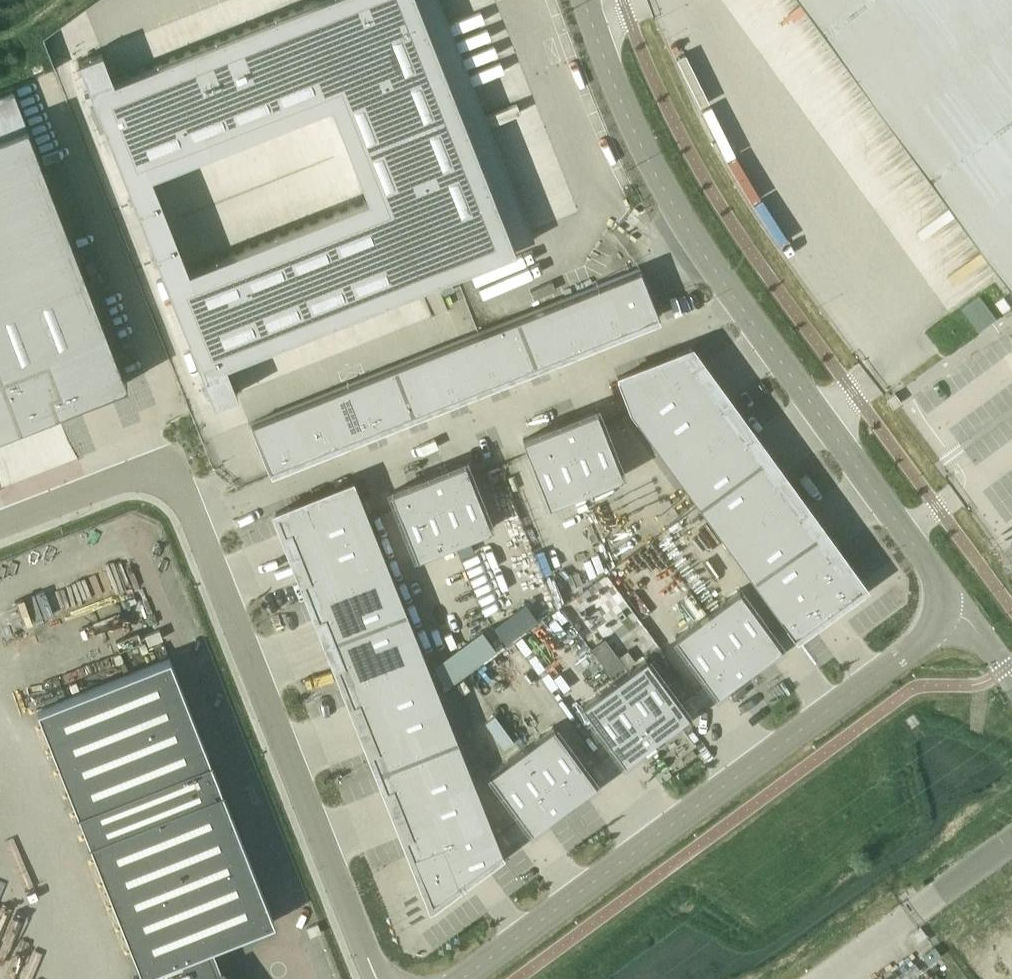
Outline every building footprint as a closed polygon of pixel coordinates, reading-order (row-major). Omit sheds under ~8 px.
[(448,275),(514,249),(416,0),(314,0),(112,80),(100,50),(77,59),(138,213),(152,248),(212,402),(236,393),(224,363),(427,283),(437,279),(442,293),(453,288),(448,275)] [(1007,270),(1007,271),(1011,278),(1011,0),(810,0),(1007,270)] [(0,91),(0,376),(18,424),(20,423),(53,410),(54,410),(55,409),(126,382),(12,86),(0,91)] [(515,102),(487,113),(491,124),(519,114),(515,102)] [(639,268),(249,423),(268,471),(658,315),(652,300),(639,268)] [(830,553),(815,533),(801,512),(807,508),(798,495),(797,496),(790,487),(791,486),(782,474),(776,478),(761,458),(746,438),(753,433),(744,421),(743,421),(736,412),(737,412),(728,399),(722,404),(693,364),(699,360),(690,348),(689,347),(675,353),(616,376),(629,410),(697,505),(751,579),(793,636),(794,636),(806,627),(806,626),(807,627),(819,618),(819,617),(837,604),(850,595),(849,595),(850,595),(863,586),(862,586),(863,585),(854,573),(853,573),(844,561),(845,561),(836,548),(830,553)] [(17,424),(18,424),(0,376),(0,431),(17,424)] [(894,392),(885,398),(892,407),(900,401),(894,392)] [(622,475),(595,409),(522,439),(548,505),(622,475)] [(138,418),(116,426),(123,447),(146,439),(138,418)] [(490,527),(464,461),(390,491),(416,557),(490,527)] [(501,851),(456,738),(405,610),(354,481),(289,507),(288,506),(274,512),(274,513),(277,523),(278,522),(282,532),(289,530),(307,576),(300,579),(306,594),(306,593),(311,604),(310,604),(316,618),(323,616),(332,639),(341,662),(334,665),(340,679),(345,689),(344,690),(350,704),(357,701),(375,747),(368,750),(374,764),(377,770),(379,775),(378,775),(384,789),(391,787),(409,833),(402,836),(408,850),(418,874),(418,875),(429,904),(430,903),(430,904),(443,895),(442,894),(443,894),(443,895),(455,885),(501,851)] [(579,623),(622,600),(609,576),(566,599),(579,623)] [(716,693),(780,645),(738,588),(674,635),(716,693)] [(448,684),(498,648),(483,627),(433,663),(448,684)] [(509,647),(533,682),(540,677),(516,642),(509,647)] [(35,708),(140,973),(147,971),(150,978),(231,978),(222,967),(215,972),(205,948),(273,921),(168,655),(35,708)] [(687,714),(645,657),(581,704),(623,761),(687,714)] [(594,782),(552,725),(488,772),(530,829),(594,782)]
